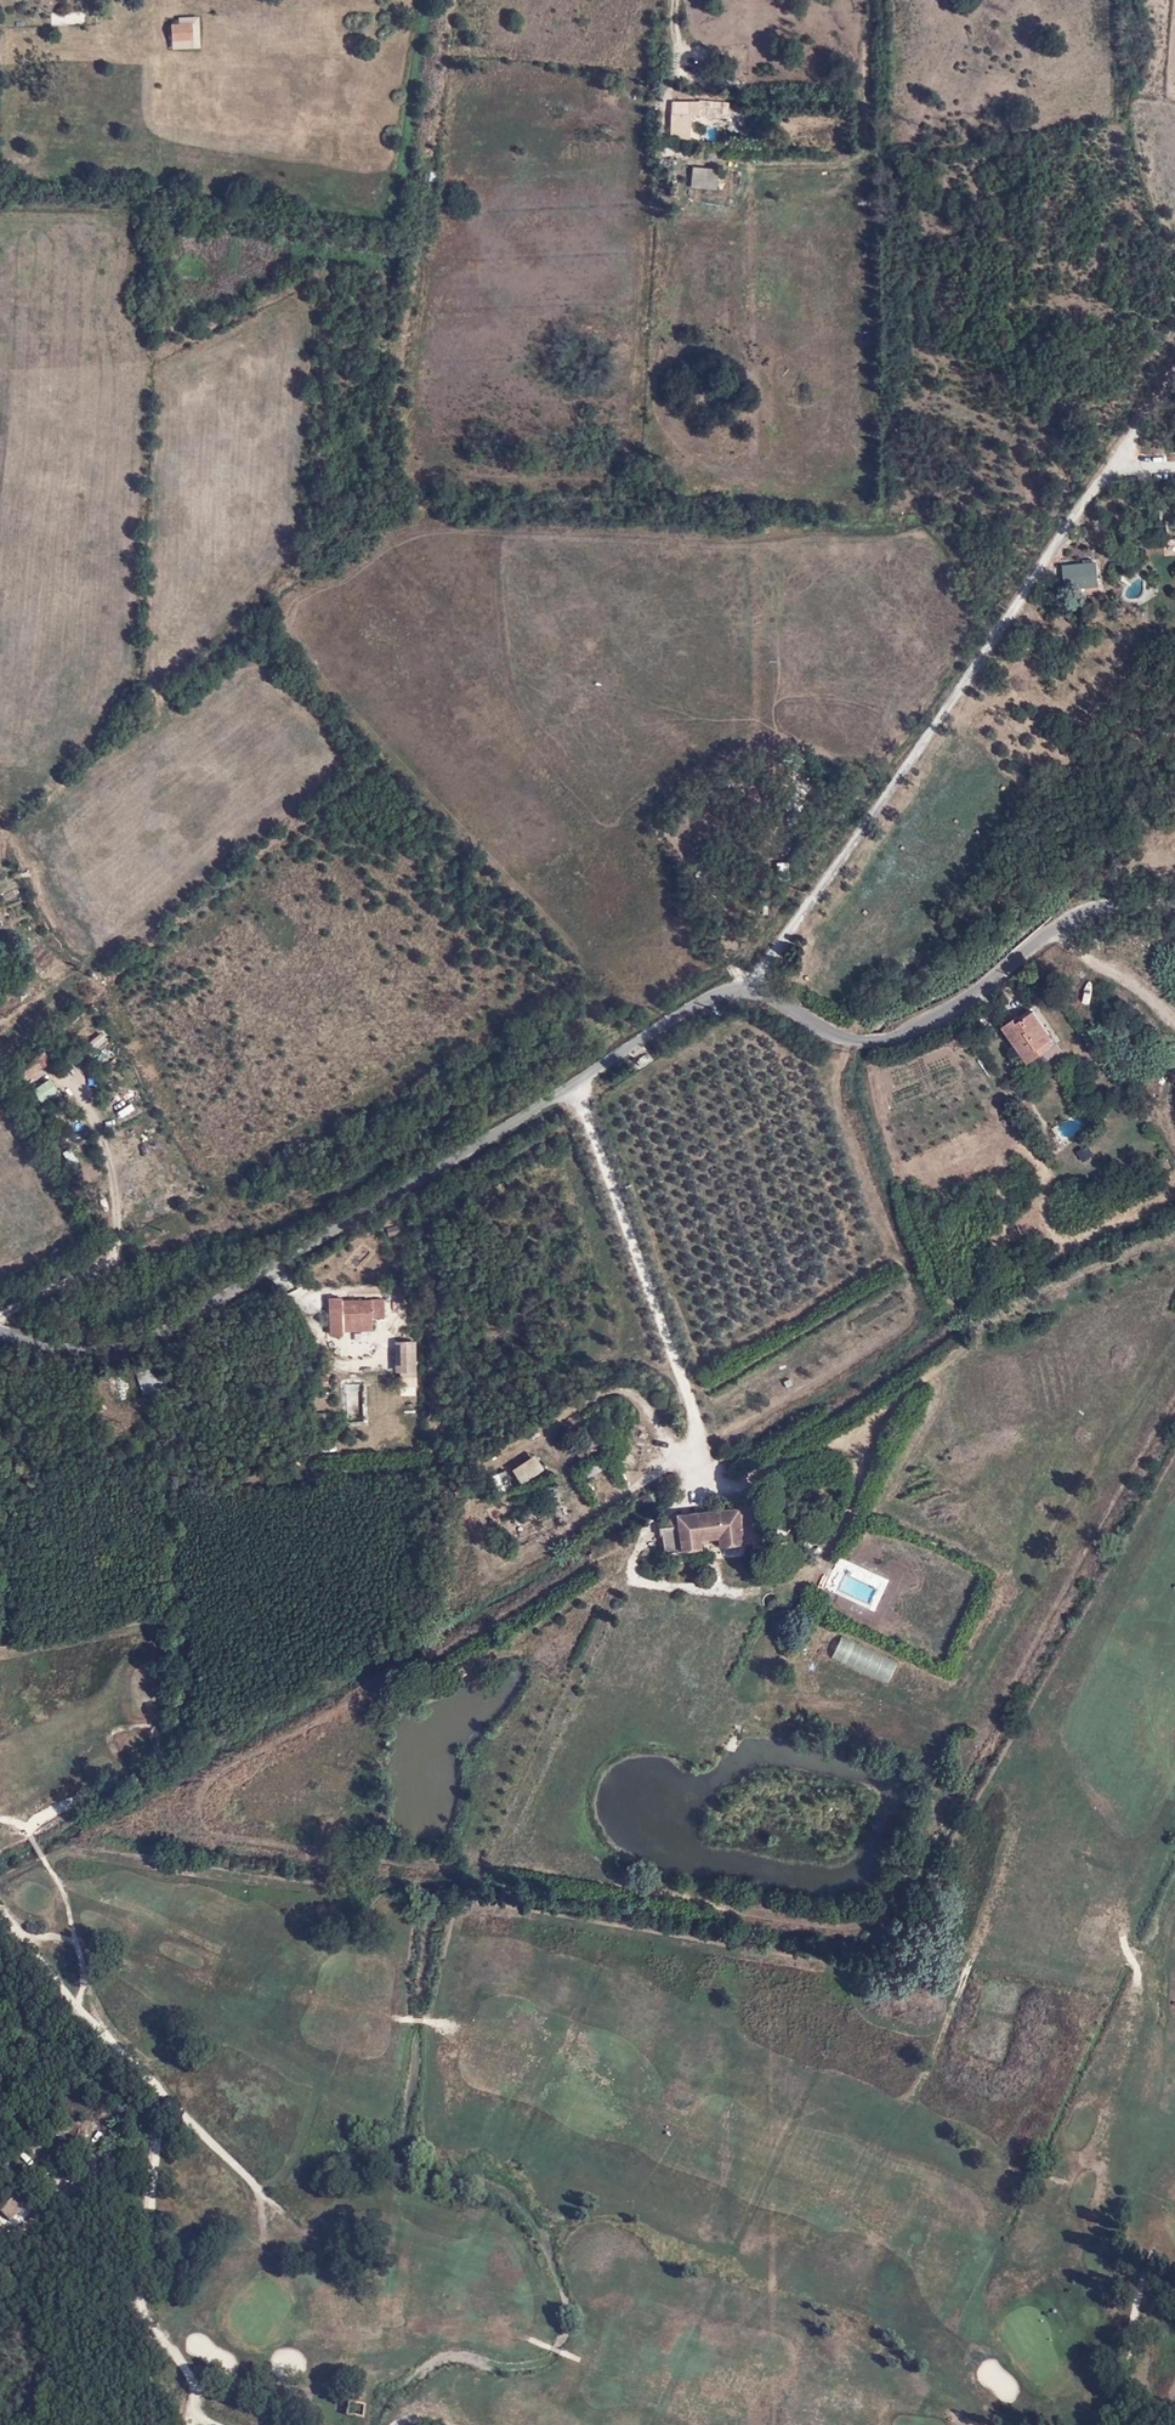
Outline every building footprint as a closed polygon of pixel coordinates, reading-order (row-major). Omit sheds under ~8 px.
[(200,23),(175,25),(176,48),(202,47),(200,23)] [(688,103),(671,101),(669,131),(686,133),(688,103)] [(690,188),(716,191),(719,171),(692,167),(690,188)] [(1092,558),(1065,563),(1069,587),(1097,582),(1092,558)] [(1039,1045),(1055,1035),(1037,1009),(1020,1020),(1017,1018),(1007,1025),(1031,1060),(1043,1052),(1039,1045)] [(99,1028),(86,1037),(96,1052),(109,1042),(99,1028)] [(1059,1041),(1055,1035),(1039,1045),(1043,1052),(1059,1041)] [(14,1063),(26,1080),(54,1060),(42,1043),(14,1063)] [(1082,1158),(1094,1153),(1089,1142),(1077,1147),(1082,1158)] [(384,1317),(384,1300),(346,1301),(347,1298),(328,1298),(329,1335),(346,1334),(346,1329),(372,1328),(372,1318),(384,1317)] [(408,1338),(390,1337),(388,1368),(406,1369),(408,1338)] [(139,1365),(140,1388),(164,1388),(163,1364),(139,1365)] [(518,1480),(543,1467),(535,1450),(510,1463),(518,1480)] [(749,1506),(737,1507),(741,1541),(741,1543),(753,1542),(749,1506)] [(741,1541),(737,1507),(677,1515),(659,1524),(659,1533),(663,1533),(664,1551),(700,1546),(699,1539),(717,1538),(718,1544),(741,1541)] [(829,1657),(885,1683),(896,1660),(840,1634),(829,1657)] [(0,2200),(0,2207),(12,2219),(31,2200),(16,2184),(0,2200)] [(350,2401),(340,2399),(338,2412),(348,2413),(350,2401)] [(365,2403),(354,2403),(353,2414),(364,2414),(365,2403)]
